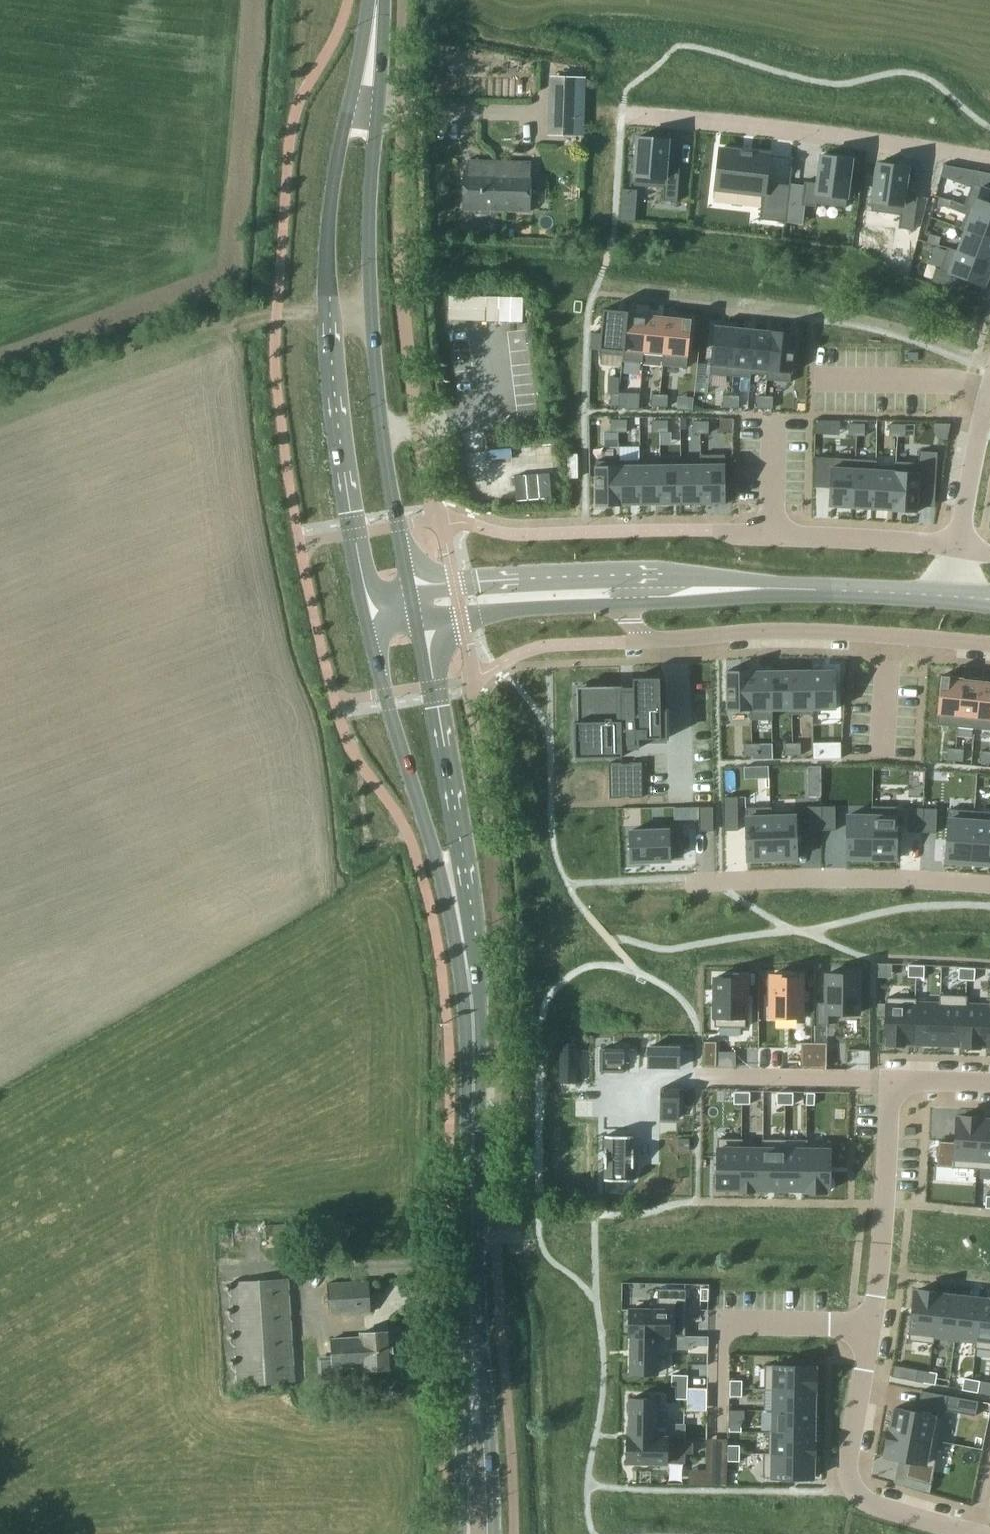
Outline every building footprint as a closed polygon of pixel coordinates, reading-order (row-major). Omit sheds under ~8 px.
[(549,75),(548,134),(583,135),(585,77),(549,75)] [(637,137),(633,185),(663,187),(662,200),(677,201),(680,168),(666,167),(668,139),(637,137)] [(719,148),(714,188),(762,194),(759,219),(785,222),(790,185),(765,182),(768,156),(769,156),(769,154),(768,154),(719,148)] [(790,185),(785,222),(802,224),(805,205),(816,206),(816,203),(846,207),(852,159),(820,155),(817,183),(804,181),(803,185),(790,183),(790,185)] [(466,169),(464,210),(481,210),(490,210),(529,211),(530,171),(530,161),(495,160),(495,170),(466,169)] [(877,162),(870,210),(900,215),(898,228),(913,230),(917,196),(905,195),(909,167),(877,162)] [(941,175),(962,183),(970,186),(970,187),(963,206),(968,208),(968,207),(989,215),(989,173),(943,164),(941,175)] [(939,196),(936,204),(948,207),(950,199),(939,196)] [(959,229),(964,231),(964,230),(989,240),(989,215),(968,207),(968,208),(959,229)] [(621,209),(621,219),(633,220),(634,210),(621,209)] [(956,251),(989,264),(989,240),(964,230),(964,231),(957,250),(956,251)] [(929,233),(927,241),(938,244),(941,236),(929,233)] [(931,281),(954,289),(958,277),(984,287),(989,272),(989,264),(956,251),(957,250),(948,247),(939,269),(936,268),(931,281)] [(449,295),(449,319),(522,321),(523,297),(449,295)] [(603,309),(599,353),(622,356),(627,312),(628,312),(628,311),(627,311),(603,309)] [(622,356),(622,360),(642,362),(643,353),(647,314),(628,312),(627,312),(622,356)] [(647,314),(643,353),(662,355),(664,355),(667,316),(647,314)] [(662,355),(661,364),(663,364),(686,367),(691,318),(667,316),(664,355),(662,355)] [(714,325),(709,374),(733,376),(738,328),(714,325)] [(738,328),(733,376),(750,378),(751,378),(751,373),(750,373),(755,329),(738,328)] [(755,329),(750,373),(751,373),(766,375),(767,375),(771,331),(770,331),(755,329)] [(766,375),(765,379),(766,379),(790,382),(795,332),(771,330),(770,330),(770,331),(771,331),(767,375),(766,375)] [(610,393),(610,405),(618,405),(619,393),(610,393)] [(619,393),(618,405),(626,406),(627,393),(619,393)] [(651,394),(651,406),(659,406),(659,394),(651,394)] [(659,394),(659,406),(667,406),(668,394),(659,394)] [(723,395),(723,407),(731,407),(731,395),(723,395)] [(731,395),(731,407),(739,407),(739,395),(731,395)] [(756,396),(756,408),(764,408),(765,396),(756,396)] [(765,396),(764,408),(773,408),(773,396),(765,396)] [(611,419),(610,431),(618,431),(619,419),(611,419)] [(619,419),(618,431),(627,431),(627,419),(619,419)] [(651,420),(651,432),(659,432),(660,420),(651,420)] [(660,420),(659,432),(668,432),(668,420),(660,420)] [(692,420),(692,433),(700,433),(700,421),(692,420)] [(700,421),(700,433),(708,433),(709,421),(700,421)] [(848,423),(848,435),(856,435),(856,423),(848,423)] [(856,423),(856,435),(864,435),(865,423),(856,423)] [(889,423),(889,436),(897,436),(897,423),(889,423)] [(897,423),(897,436),(905,436),(905,424),(897,423)] [(640,446),(619,446),(619,460),(620,504),(621,504),(640,504),(640,465),(641,465),(641,460),(640,446)] [(895,466),(893,510),(917,512),(917,505),(918,483),(935,484),(937,451),(919,450),(918,462),(896,461),(894,461),(894,466),(895,466)] [(577,453),(567,454),(568,477),(578,477),(577,453)] [(701,454),(700,454),(700,459),(701,459),(701,504),(725,504),(725,454),(701,454)] [(813,484),(813,486),(829,487),(828,505),(852,507),(855,458),(831,457),(814,456),(813,484)] [(855,458),(852,507),(872,508),(875,464),(876,465),(876,460),(875,460),(855,458)] [(680,459),(679,460),(679,464),(680,464),(681,502),(681,503),(680,503),(680,504),(681,504),(701,504),(701,459),(700,459),(680,459)] [(619,460),(595,461),(596,505),(620,505),(621,505),(621,504),(620,504),(619,460)] [(679,464),(660,465),(660,504),(680,503),(681,503),(681,502),(680,464),(679,464)] [(875,464),(872,508),(892,509),(892,510),(893,510),(895,466),(894,466),(876,465),(875,464)] [(641,465),(640,465),(640,504),(660,504),(660,465),(641,465)] [(835,668),(810,669),(810,670),(811,670),(812,709),(813,709),(836,708),(835,668)] [(751,670),(726,670),(727,710),(750,709),(751,709),(750,671),(751,671),(751,670)] [(751,709),(750,709),(750,719),(772,719),(772,709),(771,709),(770,670),(751,671),(750,671),(751,709)] [(791,670),(770,670),(771,709),(772,709),(790,709),(791,709),(791,670)] [(791,709),(790,709),(790,714),(813,713),(813,709),(812,709),(811,670),(810,670),(791,670),(791,709)] [(941,675),(936,724),(957,726),(963,678),(964,677),(941,675)] [(577,721),(574,721),(575,747),(583,746),(583,757),(622,756),(622,744),(634,744),(634,738),(667,737),(667,709),(660,709),(660,685),(649,685),(649,677),(633,677),(633,690),(621,690),(621,685),(584,686),(585,696),(576,696),(577,721)] [(963,678),(957,726),(974,728),(979,680),(963,678)] [(974,728),(989,730),(989,681),(979,680),(974,728)] [(792,742),(784,742),(784,755),(793,754),(792,742)] [(800,742),(792,742),(793,754),(801,754),(800,742)] [(821,742),(812,742),(813,754),(821,754),(821,742)] [(752,743),(743,743),(744,755),(752,755),(752,743)] [(760,743),(752,743),(752,755),(760,755),(760,743)] [(947,747),(946,759),(954,760),(955,748),(947,747)] [(955,748),(954,760),(962,761),(963,749),(955,748)] [(981,750),(979,762),(988,763),(989,751),(981,750)] [(622,762),(609,762),(609,797),(622,797),(622,796),(629,796),(629,797),(642,797),(641,762),(629,762),(629,763),(622,763),(622,762)] [(821,795),(821,766),(808,766),(808,795),(821,795)] [(737,796),(723,796),(724,830),(738,830),(737,796)] [(835,805),(821,806),(821,830),(835,829),(835,805)] [(871,805),(871,815),(872,815),(871,858),(896,859),(897,806),(871,805)] [(674,819),(699,818),(699,806),(674,807),(674,819)] [(713,806),(699,806),(699,830),(713,830),(713,806)] [(771,806),(745,807),(747,860),(772,859),(770,811),(771,811),(771,806)] [(821,806),(807,806),(807,830),(821,830),(821,806)] [(909,807),(908,831),(921,832),(923,807),(909,807)] [(923,807),(921,832),(935,832),(937,808),(923,807)] [(949,808),(945,861),(970,863),(974,810),(949,808)] [(771,811),(770,811),(772,859),(797,858),(795,810),(771,811)] [(970,863),(989,864),(989,811),(974,810),(970,863)] [(847,815),(846,857),(871,858),(872,815),(871,815),(847,815)] [(678,828),(630,830),(631,862),(670,860),(670,856),(679,855),(678,828)] [(908,964),(908,976),(916,977),(916,965),(908,964)] [(916,965),(916,977),(924,977),(924,965),(916,965)] [(959,967),(958,979),(966,979),(967,967),(959,967)] [(967,967),(966,979),(974,980),(975,968),(967,967)] [(817,1003),(816,1024),(827,1024),(828,1012),(857,1013),(858,971),(837,970),(836,973),(827,973),(826,1003),(817,1003)] [(715,976),(714,1026),(745,1026),(746,975),(724,974),(724,977),(715,976)] [(771,974),(770,1016),(801,1017),(802,977),(792,977),(792,974),(771,974)] [(940,1004),(938,1043),(963,1044),(965,1005),(966,1005),(966,995),(939,994),(939,1004),(940,1004)] [(886,997),(885,1042),(887,1042),(887,1044),(903,1045),(904,1042),(913,1043),(914,1003),(916,1003),(916,998),(886,997)] [(914,1003),(913,1043),(938,1043),(940,1004),(939,1004),(916,1003),(914,1003)] [(963,1044),(962,1047),(963,1047),(979,1047),(979,1045),(989,1045),(989,1005),(966,1005),(965,1005),(963,1044)] [(703,1041),(703,1065),(716,1066),(716,1041),(703,1041)] [(559,1042),(559,1082),(577,1083),(577,1042),(559,1042)] [(801,1042),(801,1067),(813,1067),(814,1042),(801,1042)] [(814,1042),(813,1067),(826,1067),(826,1042),(814,1042)] [(648,1046),(648,1067),(678,1067),(679,1047),(648,1046)] [(600,1048),(600,1072),(623,1072),(623,1048),(600,1048)] [(660,1087),(660,1116),(679,1117),(679,1087),(660,1087)] [(734,1091),(733,1103),(742,1103),(742,1091),(734,1091)] [(742,1091),(742,1103),(750,1103),(750,1091),(742,1091)] [(777,1092),(777,1104),(785,1104),(785,1092),(777,1092)] [(785,1092),(785,1104),(793,1104),(793,1092),(785,1092)] [(806,1092),(806,1104),(814,1104),(814,1092),(806,1092)] [(938,1140),(937,1165),(952,1166),(977,1168),(980,1119),(981,1119),(981,1116),(980,1116),(960,1115),(960,1117),(956,1117),(954,1141),(938,1140)] [(977,1168),(989,1169),(989,1119),(981,1119),(980,1119),(977,1168)] [(605,1135),(604,1180),(633,1180),(633,1136),(605,1135)] [(678,1138),(678,1149),(689,1150),(689,1138),(678,1138)] [(717,1138),(717,1187),(740,1188),(741,1188),(741,1148),(742,1148),(742,1138),(741,1138),(717,1138)] [(762,1138),(762,1148),(763,1148),(762,1188),(784,1188),(784,1139),(762,1138)] [(784,1139),(784,1188),(804,1189),(805,1189),(806,1144),(807,1144),(807,1139),(784,1139)] [(804,1189),(804,1191),(805,1191),(826,1191),(826,1189),(829,1189),(830,1144),(807,1144),(806,1144),(805,1189),(804,1189)] [(740,1188),(740,1190),(753,1190),(753,1188),(762,1188),(763,1148),(762,1148),(742,1148),(741,1148),(741,1188),(740,1188)] [(266,1224),(267,1244),(267,1247),(347,1244),(346,1221),(266,1224)] [(232,1281),(238,1384),(294,1381),(289,1278),(232,1281)] [(327,1282),(329,1315),(371,1313),(369,1279),(327,1282)] [(629,1309),(629,1335),(631,1335),(631,1334),(669,1334),(668,1335),(673,1335),(685,1336),(685,1311),(685,1289),(658,1288),(657,1309),(629,1309)] [(700,1288),(700,1300),(708,1300),(708,1288),(700,1288)] [(914,1291),(908,1340),(933,1343),(933,1338),(938,1293),(939,1293),(939,1291),(918,1289),(917,1291),(914,1291)] [(938,1293),(933,1338),(954,1340),(959,1296),(939,1293),(938,1293)] [(959,1296),(954,1340),(974,1343),(975,1343),(980,1298),(959,1296)] [(974,1347),(989,1349),(989,1297),(989,1299),(980,1298),(975,1343),(974,1343),(974,1347)] [(361,1337),(332,1338),(333,1355),(333,1367),(362,1365),(363,1369),(394,1367),(391,1331),(360,1332),(361,1337)] [(631,1336),(630,1372),(657,1373),(657,1354),(668,1354),(668,1348),(692,1348),(692,1345),(692,1336),(685,1336),(673,1335),(668,1335),(669,1334),(631,1334),(631,1335),(631,1336)] [(765,1364),(764,1389),(774,1389),(774,1388),(814,1389),(814,1390),(816,1390),(816,1389),(816,1369),(814,1369),(814,1365),(765,1364)] [(917,1368),(915,1380),(927,1382),(929,1371),(917,1368)] [(929,1371),(927,1382),(935,1384),(937,1372),(929,1371)] [(671,1374),(671,1386),(675,1386),(687,1387),(687,1378),(688,1374),(671,1374)] [(964,1377),(962,1389),(969,1390),(972,1379),(964,1377)] [(730,1379),(730,1388),(742,1388),(742,1380),(730,1379)] [(972,1379),(969,1390),(977,1392),(979,1380),(972,1379)] [(675,1386),(675,1398),(687,1399),(687,1387),(675,1386)] [(730,1388),(729,1396),(741,1396),(742,1388),(730,1388)] [(764,1389),(764,1410),(773,1410),(813,1411),(814,1390),(814,1389),(774,1388),(774,1389),(764,1389)] [(890,1430),(890,1431),(939,1440),(944,1409),(948,1410),(975,1415),(978,1400),(921,1390),(917,1411),(894,1407),(890,1430)] [(629,1435),(629,1436),(655,1437),(656,1436),(667,1436),(669,1436),(669,1423),(669,1419),(656,1418),(656,1398),(630,1398),(629,1435)] [(773,1430),(773,1432),(781,1432),(813,1432),(813,1411),(773,1410),(773,1430)] [(729,1423),(729,1431),(741,1431),(741,1423),(729,1423)] [(768,1452),(768,1453),(813,1454),(813,1455),(815,1455),(815,1441),(813,1441),(813,1432),(781,1432),(773,1432),(773,1430),(768,1430),(768,1432),(768,1452)] [(888,1430),(885,1443),(887,1444),(885,1456),(908,1460),(905,1476),(931,1484),(934,1465),(939,1440),(890,1431),(890,1430),(888,1430)] [(627,1435),(627,1462),(667,1462),(685,1462),(685,1453),(693,1453),(693,1442),(685,1442),(685,1436),(669,1436),(667,1436),(656,1436),(655,1437),(629,1436),(629,1435),(627,1435)] [(727,1444),(727,1452),(739,1453),(740,1445),(727,1444)] [(727,1452),(727,1460),(739,1461),(739,1453),(727,1452)] [(763,1452),(763,1477),(812,1478),(813,1455),(813,1454),(768,1453),(768,1452),(763,1452)]
